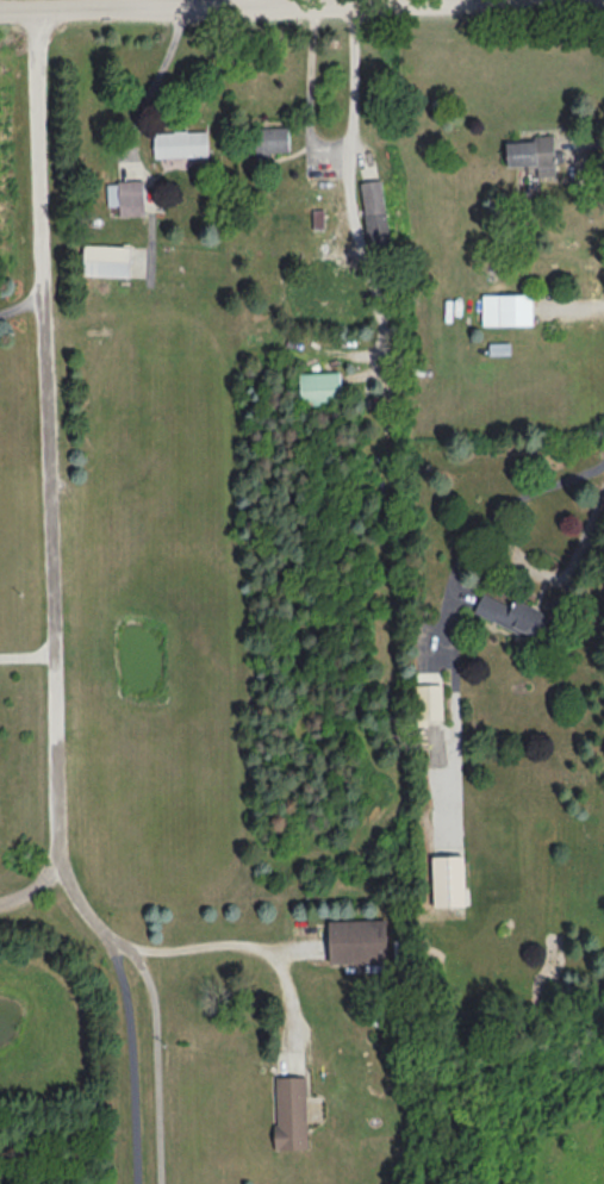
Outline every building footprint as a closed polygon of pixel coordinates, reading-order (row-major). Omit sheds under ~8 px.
[(291,156),(291,129),(257,129),(257,156),(291,156)] [(156,158),(210,158),(209,132),(156,132),(156,158)] [(556,181),(556,139),(510,139),(509,167),(539,167),(539,181),(556,181)] [(362,183),(370,250),(394,247),(385,180),(362,183)] [(146,182),(109,182),(109,207),(121,207),(121,216),(146,216),(146,182)] [(86,277),(133,277),(133,247),(86,247),(86,277)] [(484,326),(535,326),(535,295),(484,295),(484,326)] [(302,373),(302,405),(342,405),(342,373),(302,373)] [(516,600),(513,606),(483,594),(475,613),(541,641),(552,615),(516,600)] [(418,685),(418,721),(444,721),(444,685),(418,685)] [(441,853),(443,828),(433,827),(431,852),(441,853)] [(331,965),(387,965),(387,921),(331,921),(331,965)] [(278,1077),(278,1150),(309,1150),(309,1077),(278,1077)]
